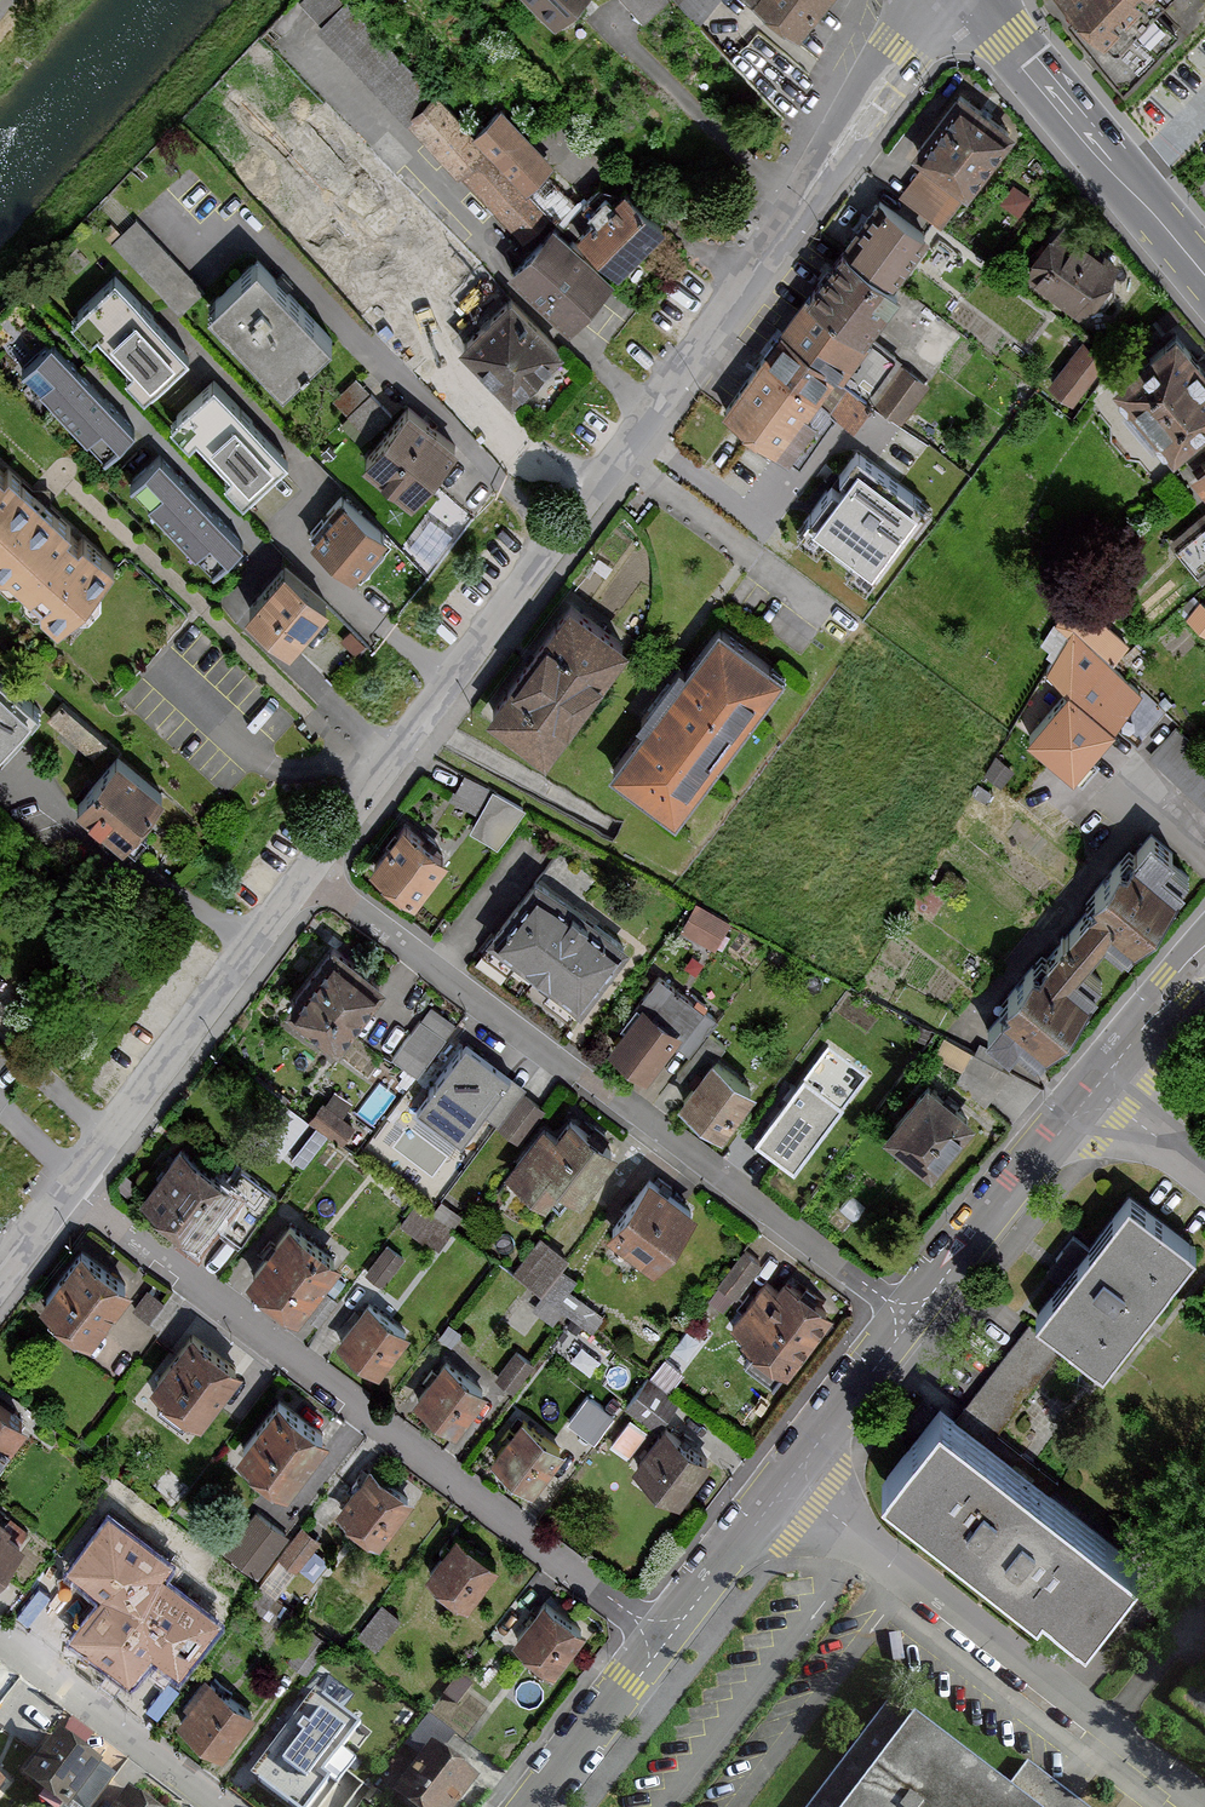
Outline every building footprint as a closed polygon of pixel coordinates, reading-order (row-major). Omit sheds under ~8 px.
[(316,26),(523,237),(549,212),(518,180),(463,124),(341,0),(299,0),(320,21),(316,26)] [(552,21),(569,4),(573,0),(530,0),(552,21)] [(695,23),(714,0),(675,0),(695,23)] [(795,33),(824,0),(758,0),(795,33)] [(1102,49),(1151,0),(1053,0),(1102,49)] [(958,89),(911,151),(966,192),(1013,130),(958,89)] [(463,124),(518,180),(537,161),(547,152),(492,96),(463,124)] [(549,212),(558,221),(577,203),(537,161),(518,180),(549,212)] [(921,166),(899,194),(940,226),(962,198),(921,166)] [(422,288),(455,258),(375,171),(324,217),(394,294),(413,277),(422,288)] [(1008,182),(1008,206),(1029,207),(1029,182),(1008,182)] [(577,203),(558,221),(579,243),(584,238),(616,271),(663,225),(624,186),(613,197),(602,186),(586,201),(583,197),(577,203)] [(877,198),(842,246),(891,282),(927,234),(877,198)] [(552,222),(515,261),(576,318),(613,279),(552,222)] [(1031,256),(1024,274),(1079,314),(1091,304),(1109,281),(1117,261),(1062,222),(1048,233),(1031,256)] [(826,267),(808,292),(864,333),(898,288),(891,282),(842,246),(826,267)] [(330,337),(256,261),(216,299),(209,306),(283,383),(330,337)] [(111,278),(70,318),(90,338),(98,331),(134,368),(126,376),(144,395),(185,355),(111,278)] [(780,330),(781,331),(870,396),(898,358),(864,333),(808,292),(790,315),(780,330)] [(507,295),(458,344),(511,397),(560,348),(507,295)] [(1114,381),(1173,450),(1204,423),(1204,363),(1176,329),(1114,381)] [(781,331),(763,355),(837,410),(852,421),(866,402),(870,396),(781,331)] [(63,411),(91,384),(49,341),(21,368),(63,411)] [(1081,341),(1049,384),(1071,401),(1103,358),(1081,341)] [(763,355),(724,408),(798,462),(837,410),(763,355)] [(903,366),(874,404),(898,422),(927,383),(903,366)] [(91,384),(63,411),(104,453),(132,427),(91,384)] [(210,384),(171,421),(188,439),(195,433),(231,471),(224,478),(242,496),(281,459),(210,384)] [(453,448),(406,409),(364,459),(411,499),(453,448)] [(171,526),(199,499),(158,457),(130,484),(171,526)] [(1191,473),(1204,490),(1204,461),(1191,473)] [(917,508),(855,463),(810,525),(873,570),(917,508)] [(7,571),(39,601),(39,610),(64,634),(121,574),(82,536),(78,541),(65,529),(69,524),(8,467),(3,472),(0,470),(0,571),(7,571)] [(199,499),(171,526),(212,568),(240,541),(199,499)] [(344,499),(311,537),(352,572),(384,534),(344,499)] [(1174,546),(1202,579),(1204,576),(1204,519),(1174,546)] [(284,565),(246,607),(289,645),(326,603),(284,565)] [(488,711),(545,752),(626,642),(569,600),(488,711)] [(645,722),(610,769),(674,816),(780,673),(717,627),(683,673),(645,722)] [(1052,757),(1071,773),(1112,725),(1142,690),(1071,630),(1044,670),(1066,688),(1026,735),(1052,757)] [(0,674),(0,749),(37,708),(0,674)] [(91,758),(104,743),(89,730),(60,704),(47,720),(91,758)] [(118,755),(78,801),(124,840),(163,793),(118,755)] [(520,807),(466,773),(453,794),(451,796),(478,813),(469,826),(496,843),(520,807)] [(401,821),(369,864),(414,897),(446,855),(401,821)] [(1172,850),(1152,833),(1134,853),(1126,863),(1120,858),(1102,879),(1094,890),(1098,894),(1070,927),(1093,947),(1107,930),(1126,946),(1181,882),(1160,864),(1172,850)] [(534,876),(486,938),(579,1009),(627,947),(534,876)] [(728,920),(695,903),(681,929),(713,946),(728,920)] [(1075,968),(1093,947),(1070,927),(1036,967),(1032,964),(1007,994),(1013,999),(988,1029),(1008,1046),(1018,1034),(1039,1052),(1095,986),(1075,968)] [(337,1041),(382,979),(331,943),(287,1004),(337,1041)] [(638,1008),(606,1047),(644,1074),(674,1039),(683,1047),(690,1053),(706,1031),(714,1019),(659,975),(634,1006),(638,1008)] [(453,1023),(430,1006),(393,1058),(417,1075),(453,1023)] [(690,1084),(679,1099),(722,1130),(754,1087),(714,1057),(723,1044),(706,1031),(690,1053),(675,1072),(683,1078),(690,1084)] [(944,1035),(934,1053),(965,1068),(956,1080),(985,1104),(1011,1070),(1003,1066),(1005,1055),(978,1042),(977,1053),(944,1035)] [(524,1085),(467,1042),(419,1106),(461,1138),(483,1110),(497,1120),(524,1085)] [(829,1046),(754,1143),(778,1161),(791,1171),(866,1074),(829,1046)] [(973,1120),(925,1080),(883,1132),(931,1171),(973,1120)] [(544,1108),(524,1093),(500,1127),(520,1141),(544,1108)] [(324,1100),(311,1117),(330,1133),(341,1141),(355,1124),(324,1100)] [(615,1148),(570,1113),(555,1132),(543,1123),(506,1171),(545,1200),(560,1181),(579,1195),(615,1148)] [(230,1182),(181,1143),(140,1194),(195,1237),(212,1216),(239,1238),(274,1194),(241,1168),(230,1182)] [(696,1210),(649,1173),(606,1228),(653,1264),(696,1210)] [(1063,1280),(1037,1313),(1101,1363),(1140,1313),(1192,1246),(1140,1206),(1128,1196),(1094,1240),(1091,1244),(1087,1248),(1074,1238),(1049,1269),(1052,1272),(1063,1280)] [(453,1232),(455,1229),(416,1202),(401,1223),(440,1250),(453,1232)] [(288,1219),(245,1275),(295,1313),(338,1257),(288,1219)] [(540,1291),(559,1266),(567,1255),(540,1235),(513,1272),(540,1291)] [(131,1282),(82,1244),(40,1297),(89,1335),(131,1282)] [(404,1257),(388,1244),(366,1271),(372,1276),(382,1284),(404,1257)] [(762,1263),(743,1249),(717,1284),(736,1298),(762,1263)] [(787,1369),(830,1313),(784,1277),(774,1289),(763,1281),(729,1325),(787,1369)] [(162,1300),(148,1290),(133,1310),(149,1321),(164,1301),(162,1300)] [(323,1290),(304,1315),(318,1326),(338,1302),(323,1290)] [(409,1331),(365,1299),(335,1340),(378,1372),(409,1331)] [(1058,1347),(1029,1324),(1017,1337),(963,1409),(993,1431),(1058,1347)] [(244,1371),(192,1331),(176,1352),(150,1387),(202,1426),(218,1405),(244,1371)] [(516,1350),(496,1377),(506,1385),(512,1390),(533,1363),(516,1350)] [(485,1388),(444,1358),(414,1399),(456,1429),(485,1388)] [(664,1358),(650,1375),(668,1389),(670,1387),(682,1372),(664,1358)] [(668,1389),(650,1375),(626,1405),(654,1427),(668,1410),(678,1397),(668,1389)] [(589,1389),(569,1415),(596,1436),(616,1410),(589,1389)] [(285,1487),(327,1432),(277,1394),(235,1449),(285,1487)] [(0,1400),(0,1450),(24,1418),(0,1400)] [(1135,1560),(940,1408),(912,1444),(882,1481),(1034,1600),(1041,1591),(1084,1624),(1135,1560)] [(562,1452),(521,1418),(491,1455),(532,1488),(562,1452)] [(709,1458),(664,1422),(632,1461),(678,1498),(709,1458)] [(414,1496),(370,1462),(334,1510),(378,1543),(414,1496)] [(159,1512),(115,1480),(94,1508),(137,1541),(159,1512)] [(276,1526),(255,1510),(225,1549),(256,1573),(286,1534),(276,1526)] [(0,1523),(0,1568),(22,1539),(0,1523)] [(320,1540),(302,1527),(279,1557),(297,1571),(320,1540)] [(497,1564),(456,1532),(425,1571),(466,1603),(497,1564)] [(283,1570),(273,1563),(259,1584),(284,1601),(292,1591),(276,1580),(283,1570)] [(175,1648),(76,1574),(38,1624),(137,1698),(175,1648)] [(583,1629),(543,1598),(512,1638),(552,1669),(583,1629)] [(382,1604),(357,1636),(375,1650),(400,1618),(382,1604)] [(311,1629),(288,1659),(298,1666),(308,1673),(330,1643),(311,1629)] [(253,1712),(204,1675),(184,1701),(189,1704),(176,1721),(220,1755),(253,1712)] [(459,1675),(444,1696),(458,1705),(473,1684),(459,1675)] [(253,1774),(296,1806),(307,1806),(334,1772),(326,1766),(359,1724),(316,1691),(253,1774)] [(890,1697),(807,1806),(1085,1806),(1079,1803),(1026,1762),(1008,1786),(890,1697)] [(454,1733),(428,1713),(406,1743),(420,1754),(429,1742),(441,1751),(454,1733)] [(57,1730),(23,1776),(54,1798),(51,1802),(58,1806),(89,1806),(111,1776),(98,1766),(101,1762),(57,1730)] [(476,1778),(441,1751),(429,1742),(420,1754),(392,1791),(412,1806),(454,1806),(476,1778)] [(129,1785),(112,1806),(156,1806),(129,1785)]
